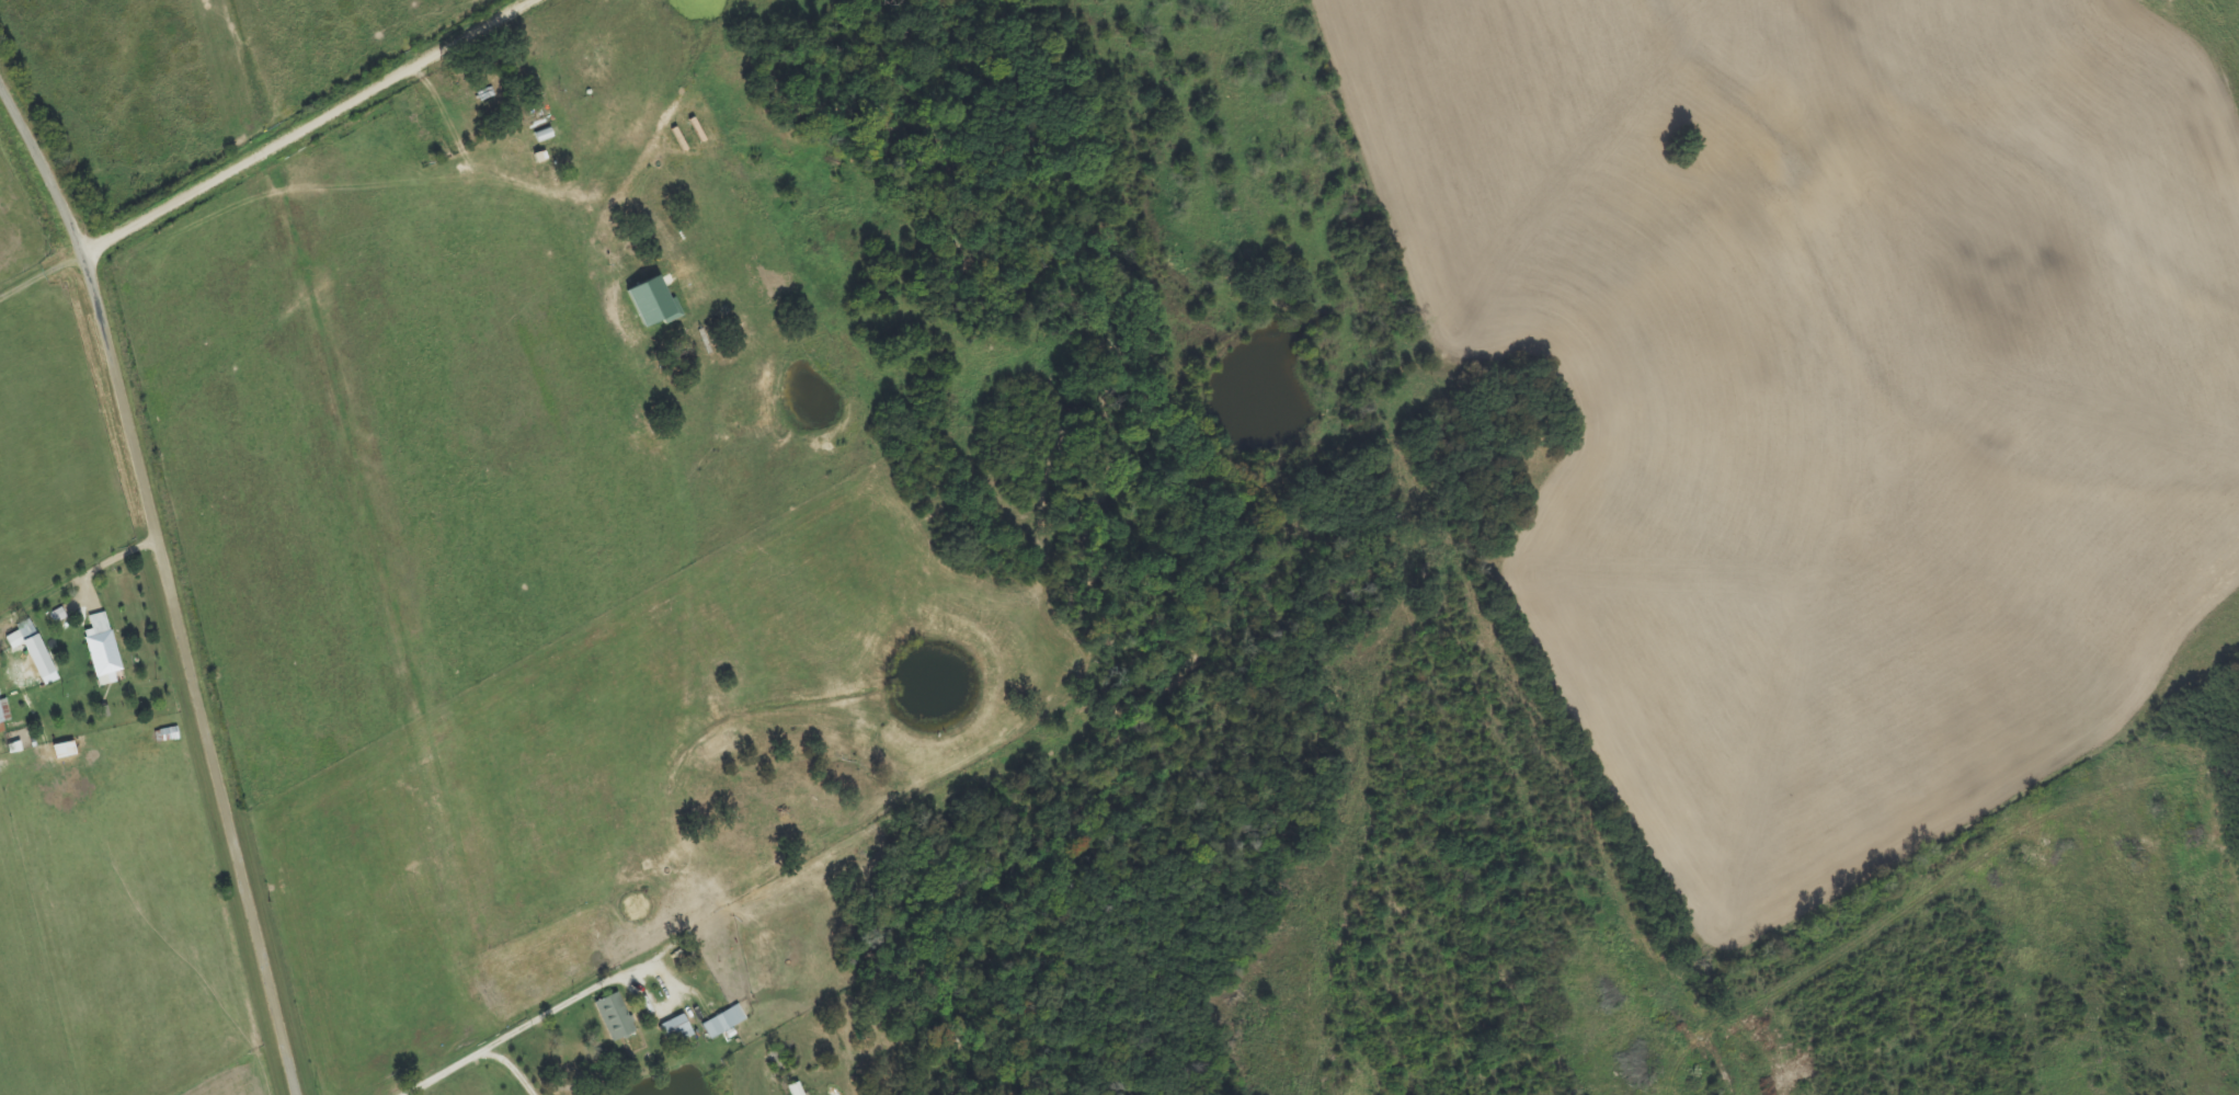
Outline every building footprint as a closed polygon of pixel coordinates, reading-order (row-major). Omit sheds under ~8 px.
[(665,325),(684,317),(677,299),(670,301),(661,277),(629,290),(644,329),(664,322),(665,325)] [(16,626),(23,642),(37,636),(31,620),(16,626)] [(43,688),(59,681),(40,636),(22,643),(18,633),(6,638),(11,651),(25,645),(43,688)] [(6,701),(0,703),(0,725),(12,721),(6,701)] [(619,993),(595,1005),(614,1044),(637,1033),(619,993)] [(711,1041),(748,1021),(740,1006),(703,1025),(711,1041)] [(662,1025),(671,1047),(694,1037),(686,1016),(662,1025)]
